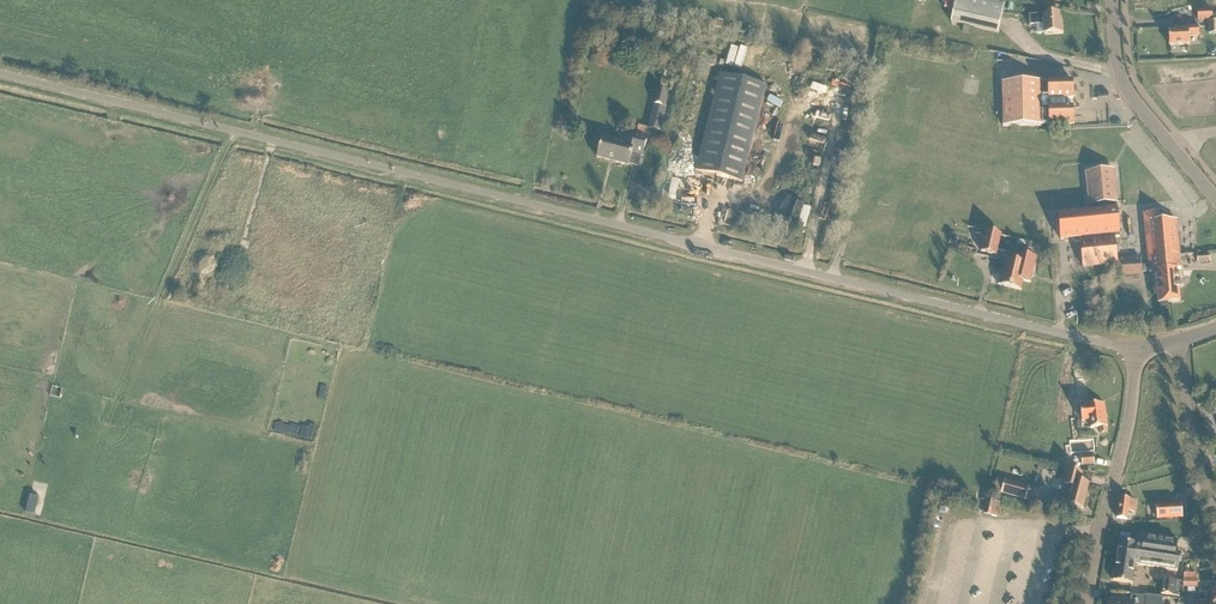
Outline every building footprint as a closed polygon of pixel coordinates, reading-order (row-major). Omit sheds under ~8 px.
[(1004,5),(982,0),(956,0),(951,23),(998,33),(1004,5)] [(1212,20),(1212,11),(1197,11),(1198,21),(1212,20)] [(1043,16),(1029,17),(1030,26),(1036,26),(1037,35),(1044,35),(1044,36),(1063,34),(1062,23),(1060,23),(1059,14),(1043,15),(1043,16)] [(1208,35),(1215,35),(1215,22),(1208,22),(1208,35)] [(1189,37),(1199,36),(1198,28),(1177,29),(1177,32),(1169,32),(1169,46),(1189,45),(1189,37)] [(701,51),(716,55),(721,37),(706,33),(701,51)] [(727,39),(721,58),(771,74),(778,54),(772,52),(772,53),(727,39)] [(801,43),(799,51),(806,52),(808,45),(801,43)] [(742,183),(766,87),(720,75),(696,171),(742,183)] [(1042,85),(1042,82),(1002,83),(1003,127),(1042,126),(1042,124),(1049,123),(1049,126),(1073,125),(1072,81),(1048,82),(1048,84),(1042,85)] [(657,90),(653,105),(664,107),(668,93),(657,90)] [(653,105),(647,128),(660,131),(666,108),(664,107),(653,105)] [(639,127),(637,135),(647,138),(649,129),(639,127)] [(643,157),(647,138),(635,135),(633,146),(603,138),(597,159),(628,167),(632,154),(643,157)] [(797,155),(783,169),(788,174),(802,160),(797,155)] [(804,179),(813,180),(815,159),(806,159),(804,179)] [(1113,171),(1087,173),(1090,206),(1086,207),(1086,211),(1058,214),(1061,241),(1080,239),(1083,268),(1117,264),(1112,218),(1111,204),(1116,204),(1113,171)] [(800,196),(803,175),(795,174),(791,194),(800,196)] [(773,217),(788,220),(793,196),(778,193),(773,217)] [(808,229),(812,207),(796,204),(792,226),(808,229)] [(1164,222),(1163,213),(1143,215),(1144,224),(1149,273),(1152,272),(1154,293),(1157,293),(1158,304),(1160,304),(1160,308),(1168,307),(1167,304),(1180,302),(1177,270),(1181,270),(1176,221),(1164,222)] [(1001,235),(986,231),(980,253),(996,257),(998,251),(1006,253),(1009,244),(1000,242),(1001,235)] [(1197,264),(1210,263),(1209,255),(1197,256),(1197,264)] [(1030,283),(1033,274),(1036,259),(1022,256),(1020,264),(1008,261),(1004,276),(1001,275),(998,285),(1002,286),(1021,291),(1023,281),(1030,283)] [(1120,278),(1142,277),(1142,274),(1148,274),(1147,267),(1141,268),(1140,258),(1118,260),(1120,278)] [(1082,440),(1070,442),(1072,454),(1096,450),(1094,439),(1092,439),(1090,429),(1100,428),(1101,434),(1107,434),(1106,427),(1107,427),(1104,404),(1087,406),(1087,407),(1080,408),(1082,422),(1080,422),(1082,440)] [(1082,468),(1094,466),(1093,455),(1081,456),(1082,468)] [(1063,492),(1060,502),(1067,504),(1067,505),(1083,509),(1090,486),(1080,483),(1082,474),(1068,471),(1064,485),(1064,486),(1063,492)] [(1005,482),(1002,493),(1025,500),(1028,488),(1005,482)] [(32,495),(28,512),(38,515),(42,497),(32,495)] [(1134,509),(1135,501),(1120,498),(1117,519),(1127,520),(1129,508),(1134,509)] [(996,518),(1000,503),(988,501),(987,500),(986,503),(983,515),(996,518)] [(1182,518),(1181,505),(1157,507),(1158,519),(1182,518)] [(1196,509),(1188,510),(1189,518),(1197,517),(1196,509)] [(1143,535),(1142,547),(1137,546),(1138,546),(1119,543),(1113,581),(1132,584),(1135,565),(1177,572),(1180,552),(1174,551),(1176,540),(1143,535)] [(1183,574),(1183,588),(1188,588),(1187,595),(1195,595),(1195,588),(1197,588),(1197,580),(1196,580),(1196,574),(1183,574)] [(1179,598),(1181,583),(1163,581),(1161,595),(1179,598)] [(1209,588),(1209,594),(1199,594),(1199,602),(1209,602),(1209,603),(1215,603),(1215,588),(1209,588)] [(1146,598),(1132,596),(1131,603),(1110,601),(1109,603),(1162,603),(1161,598),(1146,595),(1146,598)]
